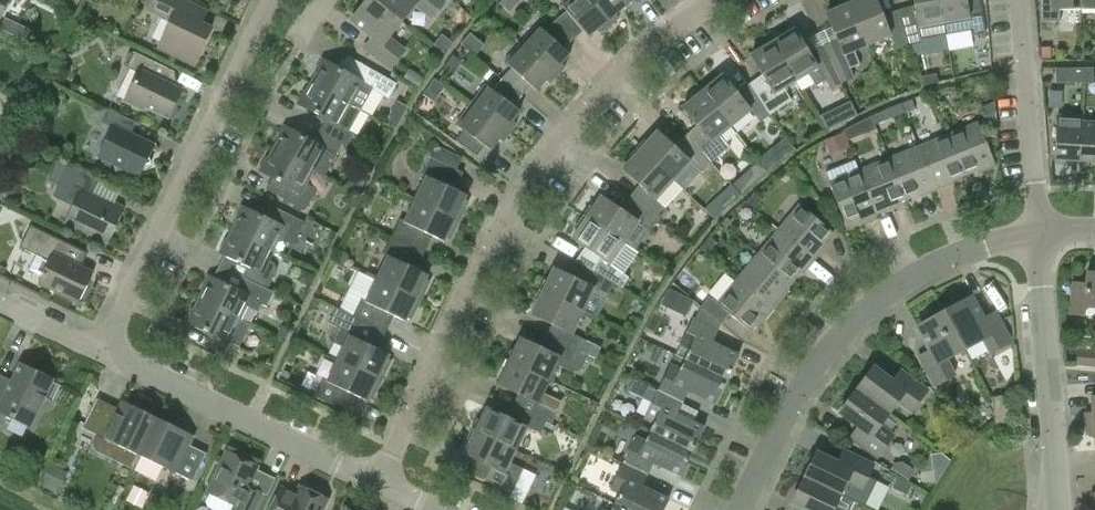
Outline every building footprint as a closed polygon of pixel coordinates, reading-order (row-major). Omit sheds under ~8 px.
[(8,0),(0,0),(0,18),(8,0)] [(201,24),(206,12),(181,0),(151,0),(145,11),(171,24),(159,47),(194,64),(211,29),(201,24)] [(375,0),(368,0),(351,21),(372,38),(364,48),(390,68),(404,50),(388,38),(402,21),(375,0)] [(402,21),(415,5),(430,17),(444,0),(375,0),(402,21)] [(573,40),(583,31),(588,37),(598,29),(601,33),(610,25),(589,0),(565,0),(561,4),(566,11),(555,21),(573,40)] [(610,25),(619,18),(616,14),(625,6),(620,0),(589,0),(610,25)] [(884,21),(876,0),(859,0),(850,4),(866,45),(890,35),(896,50),(909,46),(900,16),(884,21)] [(909,46),(921,42),(921,40),(946,35),(940,0),(913,0),(915,12),(900,16),(909,46)] [(946,35),(969,31),(970,36),(985,34),(979,0),(940,0),(946,35)] [(1081,0),(1040,0),(1040,20),(1060,20),(1060,8),(1081,8),(1081,0)] [(1081,8),(1094,8),(1094,0),(1081,0),(1081,8)] [(866,45),(850,4),(826,14),(837,40),(823,47),(842,84),(853,78),(849,68),(859,64),(853,50),(866,45)] [(26,40),(31,30),(5,17),(0,28),(26,40)] [(521,44),(557,76),(564,68),(560,64),(569,55),(564,50),(573,40),(555,21),(545,32),(538,26),(521,44)] [(773,43),(795,81),(801,91),(813,84),(815,87),(825,81),(830,90),(842,84),(823,47),(810,54),(795,29),(773,43)] [(790,101),(783,88),(795,81),(773,43),(750,56),(765,81),(753,89),(771,115),(782,107),(790,101)] [(502,79),(522,96),(531,86),(536,91),(545,81),(549,85),(557,76),(521,44),(505,62),(511,68),(502,79)] [(1050,47),(1041,48),(1042,61),(1051,61),(1050,47)] [(145,106),(168,118),(182,90),(177,88),(174,71),(134,52),(127,66),(139,72),(125,101),(143,110),(145,106)] [(442,69),(452,76),(462,63),(452,55),(442,69)] [(337,68),(324,61),(323,60),(316,71),(318,72),(312,83),(360,110),(372,90),(388,99),(396,84),(348,56),(345,62),(341,60),(337,68)] [(1055,69),(1055,83),(1083,82),(1084,68),(1055,69)] [(1092,82),(1092,68),(1084,68),(1083,82),(1092,82)] [(418,90),(423,81),(409,72),(403,82),(418,90)] [(920,77),(922,86),(938,83),(936,74),(920,77)] [(753,89),(741,98),(723,76),(702,92),(730,126),(750,110),(760,122),(771,115),(753,89)] [(493,91),(490,89),(485,85),(471,105),(510,134),(516,124),(512,121),(520,111),(514,106),(522,96),(502,79),(493,91)] [(51,102),(58,88),(45,81),(38,96),(51,102)] [(298,104),(326,120),(320,131),(343,144),(342,145),(346,147),(353,134),(349,131),(360,110),(312,83),(306,93),(304,92),(298,104)] [(728,147),(719,135),(730,126),(702,92),(682,108),(701,131),(690,141),(711,163),(728,147)] [(850,100),(840,105),(847,119),(856,113),(850,100)] [(907,101),(902,103),(905,113),(915,109),(911,100),(907,101)] [(121,167),(136,174),(141,163),(148,161),(145,154),(151,144),(125,131),(131,119),(103,106),(95,102),(89,114),(108,124),(93,154),(108,161),(111,170),(121,167)] [(394,129),(406,108),(398,103),(388,119),(390,120),(387,125),(394,129)] [(871,116),(875,125),(904,113),(901,104),(888,109),(871,116)] [(989,128),(997,125),(995,104),(981,110),(989,128)] [(477,157),(485,146),(491,150),(498,140),(503,143),(510,134),(471,105),(456,125),(464,130),(456,141),(477,157)] [(1078,161),(1081,122),(1082,117),(1056,115),(1054,160),(1078,161)] [(875,125),(871,116),(854,124),(844,130),(848,140),(876,129),(875,125)] [(948,135),(964,176),(981,169),(982,171),(995,166),(978,122),(948,135)] [(1081,122),(1078,161),(1094,162),(1094,123),(1081,122)] [(314,143),(286,127),(285,126),(278,138),(280,138),(274,149),(313,172),(324,178),(342,145),(343,144),(320,131),(314,143)] [(640,151),(673,181),(690,162),(701,172),(711,163),(690,141),(679,151),(658,132),(640,151)] [(829,151),(848,144),(844,133),(825,141),(829,151)] [(918,147),(936,190),(949,185),(948,182),(964,176),(948,135),(918,147)] [(767,170),(793,149),(784,138),(758,159),(761,164),(767,170)] [(889,159),(905,200),(922,193),(923,195),(936,190),(918,147),(889,159)] [(260,170),(289,187),(282,198),(304,211),(316,192),(316,188),(307,183),(313,172),(274,149),(268,160),(266,159),(260,170)] [(634,201),(659,220),(667,210),(655,199),(673,181),(640,151),(623,170),(644,189),(634,201)] [(425,174),(430,176),(418,199),(461,222),(473,199),(458,191),(467,175),(434,157),(425,174)] [(859,171),(877,214),(889,209),(888,206),(905,200),(889,159),(859,171)] [(761,164),(759,161),(746,173),(755,182),(767,171),(767,170),(761,164)] [(124,210),(93,195),(101,179),(70,164),(59,186),(70,191),(65,202),(73,206),(65,223),(108,243),(124,210)] [(877,214),(859,171),(829,183),(846,224),(863,217),(864,219),(877,214)] [(724,192),(733,202),(741,195),(731,185),(724,192)] [(14,200),(14,187),(0,187),(0,200),(14,200)] [(748,204),(756,210),(765,198),(757,192),(748,204)] [(587,218),(623,243),(638,222),(650,230),(659,220),(634,201),(625,213),(601,196),(587,218)] [(392,236),(425,253),(434,236),(448,244),(461,222),(418,199),(406,221),(401,218),(392,236)] [(778,230),(814,259),(823,249),(821,247),(833,233),(799,204),(778,230)] [(272,221),(243,208),(242,207),(236,219),(238,219),(232,230),(273,250),(279,238),(294,246),(305,223),(277,209),(272,221)] [(629,277),(609,264),(623,243),(587,218),(572,239),(589,250),(580,263),(588,268),(615,284),(622,288),(629,277)] [(722,224),(728,229),(733,224),(726,219),(722,224)] [(69,299),(71,295),(76,298),(91,268),(83,264),(87,254),(29,226),(19,247),(36,255),(28,270),(41,276),(39,280),(54,287),(52,290),(69,299)] [(220,252),(250,267),(244,278),(267,290),(276,271),(274,264),(268,261),(273,250),(232,230),(227,241),(225,240),(220,252)] [(758,254),(792,282),(803,268),(806,270),(814,259),(778,230),(758,254)] [(377,279),(420,300),(432,276),(417,269),(425,253),(392,236),(383,254),(388,256),(377,279)] [(710,238),(701,248),(709,254),(717,244),(710,238)] [(737,278),(774,308),(782,298),(780,296),(792,282),(758,254),(737,278)] [(608,295),(615,284),(588,268),(580,281),(554,268),(543,292),(583,311),(594,288),(608,295)] [(1087,271),(1086,283),(1072,282),(1069,315),(1084,316),(1084,308),(1094,309),(1094,272),(1087,271)] [(238,290),(210,277),(208,276),(203,287),(204,288),(199,299),(240,319),(246,307),(247,304),(260,305),(267,290),(244,278),(238,290)] [(774,308),(737,278),(717,303),(751,332),(763,317),(765,319),(774,308)] [(353,316),(386,332),(394,316),(409,323),(420,300),(377,279),(366,301),(361,299),(353,316)] [(290,289),(281,284),(276,294),(286,299),(290,289)] [(686,315),(693,301),(669,289),(662,303),(686,315)] [(648,303),(653,295),(654,293),(650,291),(649,293),(644,301),(648,303)] [(585,340),(572,334),(583,311),(543,292),(532,315),(557,327),(552,339),(587,356),(595,360),(602,345),(586,337),(585,340)] [(962,344),(981,334),(989,350),(1009,339),(994,311),(982,317),(971,297),(944,312),(945,314),(962,344)] [(186,321),(216,336),(211,348),(234,359),(250,325),(240,320),(240,319),(199,299),(194,310),(192,309),(186,321)] [(334,343),(344,347),(338,358),(382,379),(393,356),(378,349),(386,332),(353,316),(335,308),(328,323),(341,329),(334,343)] [(962,344),(945,314),(918,329),(929,349),(917,355),(933,384),(953,373),(944,357),(963,347),(962,344)] [(685,359),(727,380),(739,355),(712,342),(718,331),(693,318),(680,345),(689,350),(685,359)] [(282,324),(277,335),(286,338),(290,328),(282,324)] [(546,350),(520,338),(509,361),(549,380),(556,366),(571,373),(581,370),(587,356),(552,339),(546,350)] [(1077,350),(1076,364),(1094,366),(1094,352),(1077,350)] [(348,412),(356,395),(371,403),(382,379),(338,358),(327,381),(323,379),(314,396),(348,412)] [(658,391),(683,403),(688,391),(715,404),(727,380),(685,359),(680,369),(670,364),(658,391)] [(559,401),(543,393),(549,380),(509,361),(498,384),(524,397),(518,408),(546,422),(551,424),(556,412),(554,411),(559,401)] [(45,398),(52,402),(60,385),(53,381),(53,380),(20,364),(8,389),(0,385),(0,412),(31,427),(45,398)] [(857,390),(889,414),(898,401),(911,411),(927,390),(901,371),(893,381),(874,367),(857,390)] [(627,386),(631,378),(623,374),(619,382),(627,386)] [(889,414),(857,390),(840,412),(859,427),(851,437),(877,457),(892,436),(879,426),(889,414)] [(650,431),(692,452),(704,427),(677,414),(683,403),(658,391),(645,417),(654,422),(650,431)] [(990,395),(993,423),(1009,422),(1006,394),(990,395)] [(1094,424),(1094,396),(1091,397),(1092,413),(1086,413),(1087,424),(1094,424)] [(132,469),(138,455),(139,455),(157,418),(133,406),(131,409),(120,404),(117,409),(97,399),(83,428),(96,435),(92,442),(95,451),(132,469)] [(540,434),(546,422),(518,408),(513,420),(487,407),(476,431),(515,450),(526,427),(540,434)] [(206,454),(189,446),(189,445),(177,439),(182,430),(157,418),(139,455),(176,473),(193,482),(206,454)] [(1087,424),(1088,436),(1094,435),(1094,449),(1094,424),(1087,424)] [(523,469),(509,463),(515,450),(476,431),(464,454),(517,480),(523,469)] [(623,463),(648,475),(653,463),(680,476),(692,452),(650,431),(645,441),(635,437),(623,463)] [(804,478),(840,495),(847,481),(861,488),(873,465),(844,451),(838,463),(816,452),(804,478)] [(227,452),(208,492),(210,493),(205,502),(207,507),(214,509),(228,509),(231,503),(235,505),(232,509),(259,509),(265,498),(261,496),(262,494),(248,487),(258,467),(227,452)] [(895,463),(891,468),(909,480),(913,473),(913,469),(902,462),(895,463)] [(69,471),(51,463),(41,485),(59,493),(69,471)] [(628,509),(664,509),(669,499),(642,487),(648,475),(623,463),(610,489),(619,494),(615,503),(628,509)] [(804,478),(792,503),(806,509),(836,509),(833,509),(840,495),(804,478)] [(896,478),(891,488),(907,495),(912,486),(896,478)] [(281,488),(270,509),(322,509),(327,500),(300,487),(296,495),(281,488)]
